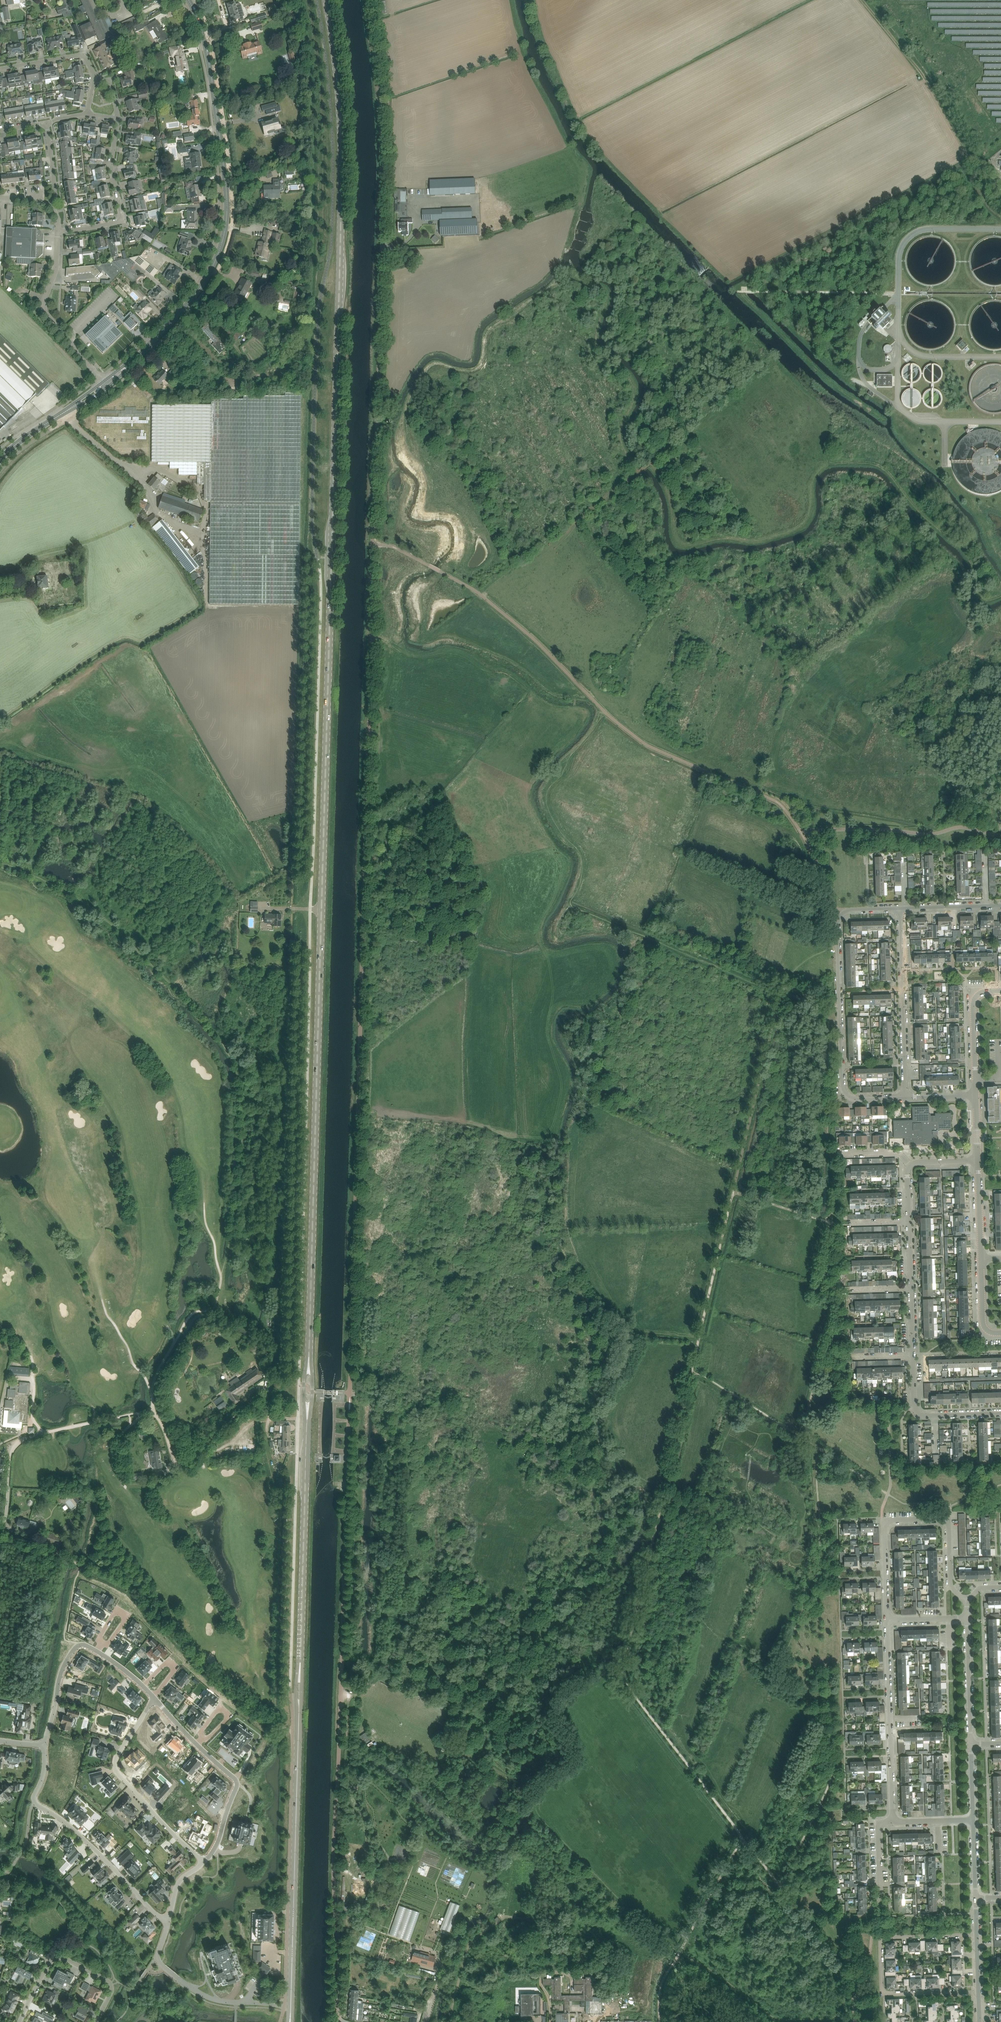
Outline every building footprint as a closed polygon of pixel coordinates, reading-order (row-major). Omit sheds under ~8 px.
[(94,30),(97,35),(100,42),(110,37),(110,38),(114,36),(117,34),(108,17),(104,19),(104,18),(97,21),(88,0),(81,0),(90,21),(94,30)] [(240,21),(244,20),(243,18),(243,17),(244,16),(242,9),(241,9),(240,9),(241,7),(241,5),(239,4),(235,5),(235,3),(227,5),(232,21),(239,19),(240,21)] [(70,11),(67,5),(64,6),(57,9),(59,15),(70,11)] [(265,14),(258,16),(250,19),(251,23),(255,21),(257,21),(266,18),(265,14)] [(150,24),(146,26),(149,32),(150,32),(153,38),(156,37),(158,40),(160,44),(169,39),(163,30),(165,29),(164,28),(162,29),(157,20),(152,22),(150,24)] [(90,21),(78,27),(84,41),(97,35),(94,30),(90,21)] [(260,22),(251,25),(253,31),(262,28),(260,22)] [(144,29),(141,23),(133,27),(135,33),(144,29)] [(79,45),(79,43),(84,42),(84,41),(76,25),(72,26),(76,35),(77,35),(77,37),(71,38),(70,35),(66,36),(64,31),(61,32),(63,36),(63,40),(67,39),(68,47),(79,45)] [(63,43),(62,38),(62,36),(56,37),(56,38),(47,39),(48,43),(47,43),(49,50),(54,49),(53,48),(55,47),(55,48),(60,47),(59,43),(63,43)] [(29,54),(35,53),(35,51),(38,50),(38,49),(43,48),(42,39),(27,42),(29,54)] [(96,50),(94,51),(97,57),(98,56),(100,60),(114,53),(111,55),(109,52),(108,53),(105,47),(109,45),(106,39),(96,44),(98,48),(96,50)] [(243,59),(247,58),(246,55),(257,52),(258,54),(262,53),(259,42),(251,44),(250,43),(243,45),(244,46),(240,47),(243,59)] [(9,52),(8,52),(9,57),(14,56),(14,55),(23,53),(22,45),(18,45),(18,44),(13,45),(13,47),(8,48),(9,52)] [(171,49),(169,50),(170,54),(171,58),(175,57),(178,71),(183,70),(188,69),(187,64),(186,64),(184,54),(182,54),(181,46),(170,48),(171,49)] [(116,58),(114,53),(100,60),(105,69),(113,65),(111,60),(116,58)] [(288,63),(294,62),(294,53),(287,53),(287,56),(288,56),(288,59),(285,59),(285,61),(287,61),(288,63)] [(74,70),(65,72),(66,75),(83,72),(82,66),(80,66),(80,63),(73,64),(73,67),(74,70)] [(55,67),(49,68),(51,77),(51,81),(59,80),(59,77),(60,77),(59,75),(59,70),(56,71),(55,67)] [(41,73),(42,80),(45,79),(45,78),(51,77),(49,68),(43,69),(44,73),(41,73)] [(123,87),(127,86),(132,85),(131,81),(135,80),(132,69),(124,71),(125,75),(126,75),(127,77),(121,79),(123,87)] [(37,71),(32,72),(33,80),(38,80),(39,83),(43,83),(42,80),(41,73),(38,74),(37,71)] [(26,76),(23,76),(24,83),(25,85),(27,85),(33,84),(33,81),(33,80),(32,72),(26,73),(26,76)] [(83,72),(66,75),(66,78),(75,77),(75,80),(76,84),(83,82),(83,78),(84,78),(83,72)] [(9,76),(8,76),(8,79),(5,79),(7,86),(10,86),(10,88),(16,87),(14,75),(12,75),(12,74),(11,74),(10,74),(9,74),(9,75),(9,76)] [(14,75),(16,87),(24,86),(23,83),(24,83),(23,76),(20,77),(20,74),(14,75)] [(67,91),(62,90),(62,92),(63,93),(66,94),(83,97),(84,91),(83,91),(84,88),(77,86),(76,90),(76,92),(67,91)] [(66,94),(63,93),(63,97),(66,98),(74,99),(74,102),(73,105),(80,106),(81,103),(82,104),(83,97),(66,94)] [(191,120),(187,121),(187,126),(200,124),(196,100),(197,100),(197,99),(193,100),(193,98),(189,99),(190,102),(192,114),(193,116),(190,116),(190,119),(191,120)] [(57,100),(59,110),(65,109),(64,99),(57,100)] [(130,112),(135,111),(138,110),(136,99),(131,100),(126,101),(127,106),(128,106),(130,112)] [(47,113),(53,111),(51,102),(45,103),(47,113)] [(276,102),(261,106),(263,112),(265,111),(266,114),(281,110),(279,105),(277,106),(276,102)] [(37,104),(39,114),(45,113),(43,103),(37,104)] [(26,116),(33,115),(31,105),(24,106),(26,116)] [(17,108),(18,118),(25,116),(23,106),(17,108)] [(6,120),(12,119),(10,109),(4,110),(6,120)] [(143,118),(141,118),(136,117),(135,121),(129,120),(128,128),(133,128),(138,129),(139,124),(142,125),(143,118)] [(262,125),(263,130),(264,132),(267,131),(268,134),(275,132),(274,129),(280,128),(280,127),(280,126),(280,125),(280,124),(279,124),(279,123),(278,119),(274,120),(273,121),(272,121),(270,122),(270,121),(270,122),(267,123),(267,122),(266,122),(265,122),(265,123),(262,124),(262,125)] [(70,131),(69,125),(71,125),(71,121),(62,123),(62,126),(60,126),(60,127),(59,127),(60,130),(61,132),(68,131),(70,131)] [(89,132),(89,135),(94,136),(94,135),(98,136),(99,130),(95,129),(96,127),(96,123),(90,122),(90,125),(89,132)] [(81,126),(80,132),(83,133),(83,134),(89,135),(89,132),(90,125),(84,124),(84,127),(81,126)] [(99,130),(98,136),(101,136),(101,134),(108,135),(109,125),(102,124),(102,130),(99,130)] [(65,138),(66,142),(72,141),(70,131),(68,131),(61,132),(58,133),(59,139),(65,138)] [(141,140),(140,139),(141,134),(135,133),(135,137),(127,136),(126,143),(140,145),(141,140)] [(36,136),(30,137),(32,145),(32,148),(38,147),(38,149),(44,148),(42,140),(37,141),(37,138),(36,136)] [(26,143),(23,144),(24,150),(32,149),(32,148),(32,145),(30,137),(25,138),(25,141),(26,143)] [(13,140),(15,151),(20,150),(20,151),(24,150),(23,144),(19,144),(19,139),(13,140)] [(8,149),(5,150),(6,155),(9,155),(9,153),(15,152),(15,151),(13,140),(7,141),(8,149)] [(91,144),(90,147),(94,148),(93,153),(95,154),(104,155),(105,149),(103,149),(100,149),(97,148),(98,145),(91,144)] [(136,150),(130,149),(125,148),(124,153),(126,153),(126,156),(125,156),(124,162),(130,162),(130,161),(134,162),(136,150)] [(90,165),(97,164),(97,160),(104,161),(104,155),(93,153),(92,159),(90,159),(89,165),(90,165)] [(200,153),(190,154),(191,157),(184,158),(186,173),(201,171),(200,167),(201,167),(200,153)] [(97,164),(90,165),(91,168),(92,168),(93,176),(105,173),(103,168),(98,169),(97,164)] [(128,171),(124,172),(125,179),(135,177),(134,172),(136,172),(134,165),(130,165),(126,166),(127,170),(128,170),(128,171)] [(34,168),(35,180),(41,179),(41,176),(44,176),(43,167),(34,168)] [(29,181),(35,180),(34,168),(25,169),(26,176),(29,176),(29,181)] [(93,185),(101,183),(101,180),(106,179),(105,173),(93,176),(94,181),(92,182),(93,185)] [(274,186),(269,186),(264,186),(264,199),(269,199),(269,193),(280,193),(284,190),(284,185),(282,183),(279,184),(279,179),(274,180),(274,186)] [(431,196),(475,194),(475,179),(430,180),(431,196)] [(195,180),(185,182),(186,187),(186,188),(189,188),(190,192),(188,192),(189,198),(191,198),(192,198),(199,197),(201,196),(200,192),(199,185),(196,185),(195,180)] [(130,187),(128,187),(129,191),(128,192),(128,193),(129,194),(129,195),(134,194),(140,193),(139,189),(141,188),(139,181),(134,182),(129,183),(130,187)] [(97,194),(100,193),(108,191),(107,185),(102,186),(101,183),(93,185),(94,188),(95,188),(97,194)] [(400,201),(407,201),(407,188),(395,188),(395,203),(396,203),(396,211),(400,211),(400,201)] [(146,194),(143,195),(137,196),(132,197),(132,200),(130,201),(132,212),(137,211),(141,210),(139,201),(144,200),(143,196),(146,196),(146,194)] [(100,211),(104,211),(104,210),(112,208),(111,203),(101,205),(101,202),(95,203),(96,206),(99,205),(100,211)] [(69,210),(70,216),(79,214),(82,213),(81,208),(83,207),(82,204),(78,205),(79,208),(69,210)] [(29,222),(29,225),(32,225),(37,225),(42,226),(42,225),(41,225),(42,219),(43,219),(43,214),(38,214),(38,208),(33,208),(33,213),(33,214),(32,222),(29,222)] [(113,214),(112,208),(104,210),(104,211),(104,213),(99,214),(101,221),(109,220),(108,215),(113,214)] [(423,221),(429,221),(440,220),(467,219),(473,219),(472,208),(467,208),(442,209),(422,210),(423,221)] [(197,210),(192,210),(187,209),(187,220),(181,220),(181,228),(198,229),(198,220),(196,220),(197,210)] [(137,220),(137,221),(135,221),(137,226),(140,226),(140,227),(145,226),(144,220),(147,219),(145,212),(136,213),(137,217),(135,217),(135,219),(136,219),(136,220),(137,220)] [(83,219),(82,213),(79,214),(70,216),(72,222),(81,220),(82,224),(86,224),(85,219),(83,219)] [(401,219),(401,223),(398,223),(399,232),(402,232),(402,235),(409,235),(408,223),(413,223),(413,219),(401,219)] [(467,219),(440,220),(441,235),(443,235),(478,234),(477,223),(477,219),(473,219),(467,219)] [(5,257),(17,258),(35,258),(36,258),(36,257),(38,258),(42,254),(43,239),(9,238),(10,228),(7,227),(5,257)] [(145,230),(143,233),(144,234),(153,240),(160,230),(156,227),(151,234),(145,230)] [(9,238),(43,239),(43,234),(39,230),(37,230),(37,229),(31,229),(30,229),(10,228),(9,238)] [(139,241),(144,234),(137,229),(135,232),(133,231),(131,232),(130,231),(124,232),(126,242),(137,239),(139,241)] [(258,241),(255,256),(261,257),(261,260),(268,262),(270,253),(268,253),(270,245),(269,244),(270,240),(271,240),(270,241),(279,243),(281,235),(274,233),(274,232),(271,231),(271,232),(264,230),(261,242),(258,241)] [(187,240),(187,239),(189,234),(180,231),(179,236),(182,237),(179,245),(181,246),(179,253),(189,256),(191,249),(190,248),(192,242),(187,240)] [(111,239),(108,240),(109,246),(110,249),(112,258),(116,257),(118,257),(117,253),(117,251),(117,250),(117,248),(116,248),(116,247),(116,246),(115,243),(120,242),(118,232),(111,233),(112,237),(111,238),(111,239)] [(431,239),(435,244),(440,239),(435,235),(431,239)] [(104,237),(95,239),(97,248),(106,246),(109,246),(108,240),(108,239),(104,240),(104,237)] [(79,239),(68,240),(69,249),(73,248),(73,251),(82,251),(82,246),(80,247),(79,239)] [(71,255),(71,256),(72,255),(72,259),(69,260),(69,265),(80,264),(80,259),(82,258),(82,254),(79,255),(79,254),(71,255)] [(153,277),(158,271),(139,256),(129,258),(153,277)] [(35,258),(17,258),(17,264),(31,264),(31,272),(29,272),(28,273),(28,275),(28,276),(31,276),(31,277),(40,277),(41,269),(42,269),(42,265),(34,264),(35,258)] [(112,262),(122,271),(125,275),(131,268),(131,269),(134,266),(125,259),(118,261),(112,262)] [(113,280),(122,271),(112,262),(98,265),(113,280)] [(170,272),(166,278),(174,284),(178,278),(177,277),(178,275),(177,275),(180,270),(174,266),(174,267),(171,264),(167,270),(170,272)] [(94,265),(72,268),(66,268),(66,276),(69,276),(68,275),(91,272),(95,276),(95,277),(100,273),(94,265)] [(138,276),(131,269),(131,268),(125,275),(132,282),(136,286),(138,284),(138,281),(140,279),(140,278),(141,278),(142,278),(143,278),(144,279),(145,279),(146,277),(145,276),(145,275),(144,275),(143,275),(142,275),(141,275),(140,275),(139,275),(138,276)] [(11,281),(13,274),(8,272),(5,278),(11,281)] [(244,298),(251,284),(242,279),(239,284),(239,285),(235,293),(244,298)] [(159,288),(154,293),(152,291),(151,291),(150,291),(149,293),(148,294),(149,295),(154,300),(153,301),(158,305),(162,301),(160,299),(162,297),(163,298),(166,294),(159,288)] [(140,290),(137,293),(143,300),(146,297),(140,290)] [(76,297),(66,297),(66,311),(75,311),(76,297)] [(142,317),(143,317),(143,318),(144,318),(145,318),(146,318),(146,317),(147,317),(147,316),(147,315),(147,314),(146,313),(147,313),(146,312),(148,311),(151,308),(145,301),(139,307),(136,304),(133,307),(142,317)] [(113,304),(108,309),(113,314),(118,309),(113,304)] [(874,315),(868,321),(871,324),(874,321),(877,323),(874,326),(876,329),(879,326),(883,329),(886,326),(888,327),(890,325),(890,324),(889,323),(891,321),(889,319),(888,318),(891,314),(888,312),(885,315),(883,312),(885,310),(882,307),(877,312),(874,309),(871,312),(874,315)] [(119,310),(115,314),(131,330),(137,324),(137,323),(140,320),(134,314),(127,320),(121,313),(122,313),(119,310)] [(105,316),(89,332),(91,334),(90,335),(90,338),(91,339),(90,340),(103,353),(123,334),(105,316)] [(201,329),(207,335),(214,342),(211,345),(220,354),(226,348),(208,328),(211,326),(207,321),(204,324),(205,325),(201,329)] [(226,325),(223,329),(227,333),(230,336),(234,332),(231,330),(226,325)] [(35,394),(37,396),(50,384),(0,335),(0,336),(0,430),(35,394)] [(962,339),(957,345),(962,351),(967,346),(968,345),(962,339)] [(287,348),(284,349),(287,354),(290,353),(289,352),(293,350),(290,346),(287,348)] [(902,358),(907,363),(912,358),(907,353),(902,358)] [(921,375),(921,373),(921,371),(920,370),(919,368),(918,367),(917,366),(915,365),(913,364),(911,364),(909,364),(907,365),(906,366),(905,367),(903,369),(903,370),(902,372),(902,374),(902,376),(903,377),(904,379),(905,380),(907,381),(908,382),(910,383),(912,383),(914,383),(915,382),(917,381),(918,380),(919,378),(920,377),(921,375)] [(942,376),(942,374),(942,373),(941,371),(941,369),(939,368),(937,366),(936,365),(934,365),(932,365),(930,365),(928,366),(927,367),(926,368),(925,369),(924,371),(923,372),(923,374),(924,376),(924,378),(925,379),(926,381),(928,382),(930,383),(931,383),(933,383),(935,383),(937,383),(938,382),(939,381),(941,379),(941,378),(942,376)] [(167,375),(166,374),(163,371),(158,376),(157,375),(153,378),(159,384),(165,379),(168,382),(172,378),(168,374),(167,375)] [(877,376),(877,387),(893,387),(893,386),(893,376),(893,375),(877,374),(877,376)] [(920,400),(921,399),(920,397),(920,395),(919,393),(918,392),(916,391),(915,390),(913,389),(911,389),(909,390),(907,390),(905,391),(904,392),(903,394),(902,396),(902,397),(902,399),(902,401),(903,403),(904,404),(905,406),(907,407),(908,407),(910,408),(912,408),(914,408),(915,407),(917,406),(918,405),(919,404),(920,402),(920,400)] [(942,401),(942,399),(942,397),(941,395),(940,393),(939,392),(937,391),(935,390),(934,390),(932,390),(930,390),(928,391),(927,392),(925,393),(924,394),(924,396),(923,398),(923,400),(923,402),(924,403),(925,405),(926,406),(927,407),(929,408),(931,408),(933,409),(935,408),(937,408),(938,407),(939,406),(940,405),(941,403),(942,401)] [(211,501),(209,604),(299,604),(301,393),(285,393),(285,395),(243,395),(243,399),(211,399),(211,404),(152,405),(152,462),(170,462),(170,469),(179,469),(179,474),(198,474),(198,485),(204,485),(204,498),(207,501),(211,501)] [(164,479),(158,473),(148,485),(160,494),(166,487),(161,483),(164,479)] [(162,496),(158,508),(167,511),(168,511),(199,522),(203,510),(191,505),(185,504),(178,501),(163,496),(162,496)] [(147,503),(144,502),(139,500),(137,505),(147,510),(150,505),(146,504),(147,503)] [(151,526),(159,520),(154,513),(145,519),(151,526)] [(153,527),(189,574),(199,566),(162,520),(153,527)] [(38,564),(39,573),(73,571),(73,562),(38,564)] [(37,578),(37,580),(38,580),(38,584),(37,584),(38,586),(38,587),(38,588),(43,587),(48,587),(48,584),(47,576),(37,577),(37,578)] [(61,587),(40,589),(41,598),(58,597),(58,605),(79,603),(79,595),(62,596),(61,587)] [(968,861),(967,855),(961,855),(961,851),(956,852),(957,855),(956,855),(956,861),(964,861),(968,861)] [(901,861),(901,857),(904,857),(903,852),(897,852),(897,857),(894,857),(894,861),(894,863),(901,863),(901,861)] [(912,856),(912,852),(904,852),(904,857),(908,857),(908,860),(914,860),(914,856),(912,856)] [(875,864),(884,864),(883,857),(880,857),(880,854),(876,854),(876,858),(875,858),(875,864)] [(957,886),(957,893),(960,893),(960,894),(961,893),(961,897),(970,896),(970,886),(967,886),(957,886)] [(934,894),(934,887),(926,888),(926,894),(929,894),(929,897),(934,897),(934,894)] [(265,914),(264,923),(272,923),(271,926),(281,926),(282,914),(272,914),(265,914)] [(938,925),(933,925),(933,938),(937,938),(937,931),(938,931),(938,930),(941,930),(941,927),(941,926),(945,926),(944,917),(938,918),(939,925),(938,925)] [(921,927),(920,918),(914,918),(915,925),(912,925),(912,930),(921,930),(921,927)] [(927,923),(927,918),(920,918),(921,927),(921,930),(924,930),(924,929),(926,929),(927,938),(933,938),(933,931),(933,925),(928,925),(928,923),(927,923)] [(997,953),(993,953),(987,953),(987,950),(985,950),(985,953),(986,953),(987,961),(993,961),(993,959),(997,959),(997,953)] [(959,986),(958,986),(957,986),(957,983),(945,983),(946,992),(959,992),(958,990),(959,990),(959,986)] [(926,990),(923,990),(923,987),(927,987),(927,984),(916,984),(916,987),(914,987),(914,993),(926,992),(926,990)] [(950,1013),(946,1013),(946,1019),(946,1022),(952,1022),(958,1022),(958,1019),(959,1019),(959,1013),(950,1013)] [(924,1020),(924,1014),(915,1014),(915,1016),(914,1016),(914,1020),(916,1020),(916,1023),(928,1022),(928,1020),(924,1020)] [(947,1027),(947,1032),(960,1032),(960,1027),(958,1027),(958,1023),(947,1024),(947,1027)] [(916,1028),(916,1034),(924,1033),(928,1033),(928,1024),(916,1025),(916,1028)] [(893,1054),(893,1049),(884,1049),(884,1055),(884,1059),(890,1058),(890,1054),(893,1054)] [(961,1059),(960,1054),(952,1054),(952,1059),(948,1060),(948,1063),(959,1062),(959,1059),(961,1059)] [(928,1060),(927,1055),(916,1055),(917,1061),(920,1061),(920,1064),(929,1063),(929,1060),(928,1060)] [(861,1081),(861,1069),(855,1069),(856,1073),(851,1073),(851,1079),(855,1079),(856,1081),(861,1081)] [(998,1123),(998,1121),(1000,1120),(999,1088),(997,1089),(997,1086),(991,1086),(991,1087),(987,1087),(987,1093),(988,1093),(988,1099),(987,1099),(988,1111),(989,1111),(989,1117),(988,1117),(988,1122),(992,1122),(992,1123),(998,1123)] [(887,1116),(886,1109),(883,1109),(883,1106),(878,1107),(878,1115),(878,1119),(882,1118),(882,1116),(887,1116)] [(853,1117),(853,1110),(850,1110),(850,1107),(844,1108),(845,1117),(850,1117),(853,1117)] [(861,1116),(861,1107),(855,1107),(855,1110),(853,1110),(853,1117),(856,1117),(856,1116),(861,1116)] [(866,1107),(861,1107),(861,1116),(861,1119),(865,1119),(870,1119),(870,1116),(869,1109),(867,1109),(866,1107)] [(878,1115),(878,1107),(872,1107),(872,1109),(869,1109),(870,1116),(873,1116),(878,1115)] [(894,1138),(905,1138),(905,1145),(937,1144),(937,1135),(938,1135),(938,1131),(940,1131),(940,1130),(951,1130),(951,1113),(935,1114),(936,1116),(931,1116),(931,1114),(929,1114),(929,1107),(922,1107),(912,1107),(913,1120),(894,1121),(894,1138)] [(839,1110),(836,1110),(836,1117),(841,1117),(845,1117),(844,1108),(839,1108),(839,1110)] [(887,1131),(878,1132),(879,1145),(884,1144),(884,1142),(887,1142),(887,1131)] [(879,1145),(878,1132),(875,1132),(870,1132),(870,1133),(870,1136),(870,1142),(873,1142),(873,1145),(879,1145)] [(845,1146),(845,1133),(836,1133),(836,1143),(840,1143),(840,1146),(845,1146)] [(853,1133),(845,1133),(845,1146),(851,1145),(851,1143),(854,1143),(853,1136),(853,1133)] [(862,1136),(853,1136),(854,1143),(856,1143),(856,1145),(862,1145),(862,1136)] [(870,1142),(870,1136),(862,1136),(862,1145),(867,1145),(867,1143),(870,1142)] [(851,1168),(846,1168),(846,1178),(853,1178),(853,1176),(856,1176),(856,1166),(851,1166),(851,1168)] [(890,1193),(885,1193),(885,1203),(889,1203),(889,1204),(890,1204),(890,1206),(895,1205),(895,1204),(894,1197),(890,1198),(890,1193)] [(965,1209),(965,1203),(956,1204),(956,1209),(954,1209),(954,1212),(963,1212),(963,1209),(965,1209)] [(964,1216),(963,1212),(954,1212),(950,1212),(950,1216),(954,1216),(954,1221),(963,1221),(965,1221),(965,1217),(963,1217),(963,1216),(964,1216)] [(966,1226),(952,1227),(952,1232),(956,1232),(956,1235),(962,1235),(962,1232),(964,1232),(964,1228),(966,1228),(966,1226)] [(898,1233),(893,1233),(893,1245),(895,1245),(895,1243),(898,1243),(898,1244),(901,1244),(901,1236),(898,1236),(898,1233)] [(853,1237),(849,1237),(849,1244),(853,1244),(853,1246),(855,1246),(855,1244),(858,1244),(858,1234),(853,1234),(853,1237)] [(963,1236),(958,1237),(958,1248),(966,1247),(966,1241),(963,1241),(963,1236)] [(892,1260),(887,1260),(887,1271),(892,1271),(897,1271),(896,1261),(892,1261),(892,1260)] [(848,1261),(848,1263),(849,1265),(849,1268),(849,1270),(849,1271),(852,1271),(856,1270),(856,1272),(857,1272),(857,1261),(852,1261),(848,1261)] [(852,1304),(851,1304),(851,1311),(855,1311),(856,1313),(857,1313),(857,1311),(861,1311),(860,1301),(856,1301),(855,1301),(852,1301),(852,1304)] [(859,1339),(859,1328),(854,1328),(854,1334),(851,1334),(851,1338),(854,1338),(854,1339),(859,1339)] [(9,1367),(9,1375),(29,1376),(29,1368),(9,1367)] [(230,1388),(226,1391),(234,1404),(240,1400),(236,1395),(262,1377),(256,1368),(229,1387),(230,1388)] [(10,1389),(8,1389),(7,1397),(9,1397),(8,1400),(6,1400),(5,1408),(10,1408),(10,1411),(9,1411),(8,1423),(19,1424),(20,1422),(27,1423),(29,1396),(26,1395),(26,1393),(27,1393),(27,1386),(19,1385),(19,1386),(18,1386),(18,1383),(10,1382),(10,1386),(10,1389)] [(287,1426),(287,1421),(276,1421),(276,1426),(283,1426),(283,1433),(290,1433),(290,1426),(287,1426)] [(279,1440),(279,1443),(283,1443),(282,1446),(280,1446),(280,1452),(286,1452),(286,1447),(290,1447),(290,1446),(290,1443),(290,1440),(283,1440),(279,1440)] [(158,1449),(149,1451),(151,1462),(152,1466),(154,1466),(154,1469),(162,1468),(158,1449)] [(988,1457),(988,1453),(979,1454),(980,1460),(988,1460),(989,1464),(992,1464),(992,1457),(988,1457)] [(963,1461),(963,1454),(954,1455),(954,1461),(952,1461),(952,1465),(958,1465),(958,1461),(963,1461)] [(143,1479),(142,1472),(132,1474),(131,1474),(132,1479),(133,1479),(133,1481),(143,1479)] [(989,1523),(989,1517),(989,1513),(984,1513),(984,1517),(982,1517),(982,1521),(978,1521),(978,1524),(982,1524),(989,1523)] [(32,1536),(35,1527),(36,1524),(36,1523),(30,1521),(19,1518),(17,1518),(16,1523),(17,1524),(17,1525),(17,1526),(23,1528),(24,1526),(27,1528),(29,1529),(28,1534),(32,1536)] [(868,1532),(867,1523),(865,1523),(865,1522),(861,1522),(861,1528),(859,1529),(859,1534),(862,1534),(862,1532),(868,1532)] [(879,1528),(876,1528),(874,1528),(874,1522),(869,1522),(869,1523),(867,1523),(868,1532),(873,1532),(873,1534),(879,1533),(879,1528)] [(850,1533),(850,1524),(843,1524),(844,1529),(841,1529),(842,1535),(845,1534),(844,1533),(850,1533)] [(859,1534),(859,1529),(856,1529),(856,1524),(850,1524),(850,1533),(850,1534),(859,1534)] [(58,1545),(62,1537),(47,1532),(45,1541),(58,1545)] [(851,1566),(851,1557),(845,1557),(845,1551),(840,1551),(840,1561),(845,1561),(845,1566),(851,1566)] [(858,1566),(857,1560),(860,1560),(860,1555),(860,1554),(851,1554),(851,1557),(851,1566),(858,1566)] [(875,1565),(875,1560),(880,1560),(880,1554),(874,1554),(874,1556),(868,1556),(869,1565),(875,1565)] [(869,1565),(868,1556),(864,1556),(864,1555),(860,1555),(860,1560),(862,1560),(862,1567),(867,1566),(867,1565),(869,1565)] [(869,1592),(869,1583),(867,1583),(867,1582),(863,1582),(863,1588),(861,1588),(861,1594),(864,1594),(864,1592),(869,1592)] [(852,1592),(852,1583),(845,1583),(846,1586),(842,1587),(843,1598),(846,1598),(846,1596),(852,1596),(852,1592)] [(858,1583),(852,1583),(852,1592),(858,1592),(858,1594),(861,1594),(861,1588),(858,1588),(858,1583)] [(876,1583),(869,1583),(869,1592),(875,1592),(875,1593),(881,1593),(881,1588),(876,1588),(876,1583)] [(99,1599),(97,1602),(109,1609),(112,1604),(114,1600),(114,1599),(114,1598),(111,1596),(110,1597),(103,1593),(100,1599),(99,1599)] [(995,1604),(995,1597),(988,1597),(988,1603),(984,1603),(984,1608),(988,1608),(988,1605),(995,1604)] [(88,1604),(85,1608),(89,1610),(88,1610),(90,1611),(93,1613),(92,1614),(93,1614),(91,1617),(96,1621),(98,1617),(100,1618),(99,1619),(102,1620),(103,1620),(106,1614),(96,1608),(91,1605),(91,1606),(88,1604)] [(853,1625),(853,1616),(853,1614),(847,1614),(847,1615),(844,1615),(844,1620),(847,1620),(847,1622),(846,1622),(846,1625),(847,1625),(847,1627),(851,1626),(851,1625),(853,1625)] [(859,1620),(862,1620),(861,1614),(858,1615),(859,1616),(853,1616),(853,1625),(860,1625),(859,1620)] [(870,1625),(870,1616),(866,1616),(866,1614),(861,1614),(862,1620),(864,1620),(864,1625),(870,1625)] [(877,1625),(877,1619),(882,1619),(882,1614),(876,1614),(876,1616),(870,1616),(870,1625),(877,1625)] [(78,1616),(76,1620),(78,1621),(86,1626),(83,1631),(87,1633),(86,1636),(91,1639),(96,1630),(94,1630),(96,1628),(89,1624),(88,1623),(90,1621),(91,1621),(83,1616),(82,1618),(78,1616)] [(129,1632),(126,1635),(133,1640),(135,1637),(136,1638),(139,1633),(136,1631),(140,1625),(133,1620),(130,1624),(131,1625),(127,1631),(129,1632)] [(153,1647),(147,1653),(151,1658),(152,1656),(156,1661),(160,1657),(159,1656),(161,1655),(163,1657),(168,1652),(159,1644),(153,1639),(149,1643),(153,1647)] [(878,1643),(878,1642),(877,1642),(876,1641),(874,1641),(873,1642),(871,1642),(871,1651),(875,1651),(875,1652),(877,1652),(877,1653),(883,1652),(883,1647),(878,1647),(878,1645),(878,1643)] [(116,1644),(113,1649),(114,1650),(119,1653),(121,1655),(122,1654),(126,1657),(126,1656),(127,1656),(128,1655),(127,1655),(129,1653),(125,1650),(129,1645),(127,1643),(125,1646),(119,1642),(117,1645),(116,1644)] [(860,1648),(860,1642),(854,1643),(854,1652),(854,1653),(858,1653),(858,1652),(860,1652),(860,1653),(863,1653),(862,1648),(860,1648)] [(871,1651),(871,1642),(865,1642),(865,1648),(862,1648),(863,1653),(866,1653),(866,1651),(871,1651)] [(854,1652),(854,1643),(847,1643),(846,1643),(844,1645),(844,1648),(843,1648),(843,1654),(848,1654),(848,1652),(854,1652)] [(76,1666),(75,1667),(79,1669),(79,1668),(83,1670),(87,1663),(90,1666),(95,1669),(94,1670),(99,1673),(101,1670),(103,1666),(98,1663),(98,1664),(93,1661),(88,1658),(87,1659),(82,1656),(80,1659),(80,1658),(78,1661),(78,1662),(76,1666)] [(146,1660),(137,1669),(143,1675),(147,1672),(150,1669),(152,1667),(150,1665),(152,1663),(149,1659),(147,1661),(146,1660)] [(180,1673),(175,1680),(178,1681),(177,1683),(182,1687),(184,1683),(190,1675),(183,1670),(180,1673)] [(879,1684),(879,1679),(884,1679),(884,1673),(878,1674),(878,1675),(872,1675),(873,1684),(879,1684)] [(855,1685),(855,1676),(851,1676),(851,1674),(846,1675),(846,1680),(848,1680),(849,1685),(855,1685)] [(861,1679),(864,1679),(863,1674),(859,1674),(859,1676),(855,1676),(855,1685),(861,1685),(861,1679)] [(873,1684),(872,1675),(866,1676),(866,1674),(863,1674),(864,1679),(866,1679),(866,1684),(873,1684)] [(113,1678),(109,1683),(112,1685),(112,1686),(116,1690),(117,1689),(121,1684),(116,1680),(116,1681),(113,1678)] [(69,1687),(67,1694),(75,1696),(75,1697),(77,1697),(79,1697),(81,1691),(84,1692),(86,1687),(76,1684),(75,1689),(69,1687)] [(167,1693),(165,1696),(168,1699),(169,1698),(173,1701),(176,1697),(182,1701),(185,1697),(171,1686),(169,1690),(168,1689),(166,1691),(167,1692),(167,1693)] [(129,1695),(127,1697),(134,1703),(131,1707),(132,1709),(133,1710),(135,1711),(142,1703),(140,1701),(142,1698),(133,1691),(129,1695)] [(203,1700),(198,1706),(204,1711),(209,1704),(213,1707),(218,1700),(207,1692),(202,1699),(203,1700)] [(941,1708),(941,1704),(942,1704),(942,1702),(941,1702),(941,1701),(934,1702),(930,1702),(930,1712),(939,1712),(938,1708),(941,1708)] [(847,1707),(847,1713),(856,1713),(856,1702),(849,1703),(849,1708),(847,1708),(847,1707)] [(862,1702),(856,1702),(856,1713),(864,1713),(864,1707),(863,1707),(862,1702)] [(866,1707),(864,1707),(864,1713),(865,1713),(865,1715),(867,1715),(867,1712),(867,1711),(873,1711),(873,1702),(866,1702),(866,1707)] [(880,1707),(880,1702),(873,1702),(873,1711),(880,1711),(880,1712),(885,1712),(885,1705),(882,1705),(882,1707),(880,1707)] [(18,1703),(16,1711),(22,1712),(22,1716),(21,1716),(20,1721),(16,1721),(15,1727),(17,1727),(17,1728),(17,1732),(24,1733),(24,1728),(29,1729),(30,1721),(31,1721),(31,1717),(29,1716),(29,1713),(30,1713),(31,1706),(24,1705),(24,1704),(18,1703)] [(188,1722),(187,1723),(191,1726),(190,1726),(193,1728),(194,1728),(200,1720),(201,1721),(205,1716),(192,1706),(189,1710),(192,1712),(192,1713),(193,1713),(194,1714),(190,1720),(189,1719),(187,1722),(188,1722)] [(71,1725),(73,1718),(73,1716),(78,1717),(80,1712),(68,1709),(67,1714),(68,1714),(67,1716),(63,1715),(61,1723),(62,1723),(61,1729),(63,1729),(65,1730),(68,1731),(70,1725),(71,1725)] [(112,1727),(110,1733),(121,1736),(122,1731),(124,1731),(125,1729),(127,1722),(126,1722),(127,1719),(122,1718),(114,1716),(112,1721),(118,1723),(117,1726),(118,1727),(117,1729),(112,1727)] [(157,1716),(149,1723),(153,1727),(154,1727),(159,1733),(156,1736),(158,1739),(159,1739),(164,1734),(161,1730),(165,1727),(162,1723),(161,1723),(160,1721),(161,1720),(157,1716)] [(228,1738),(224,1744),(229,1748),(230,1747),(232,1748),(234,1750),(233,1751),(239,1755),(243,1749),(244,1750),(249,1744),(248,1743),(253,1736),(247,1731),(247,1730),(247,1728),(245,1728),(244,1730),(238,1725),(233,1732),(232,1731),(227,1737),(228,1738)] [(368,1731),(360,1736),(365,1743),(373,1738),(368,1731)] [(863,1735),(857,1735),(857,1744),(858,1745),(859,1745),(860,1744),(863,1744),(863,1739),(865,1739),(865,1731),(863,1731),(863,1735)] [(874,1731),(865,1731),(865,1739),(867,1738),(868,1744),(874,1744),(874,1735),(874,1731)] [(883,1738),(883,1739),(886,1739),(886,1733),(880,1733),(880,1734),(874,1735),(874,1744),(881,1743),(881,1738),(883,1738)] [(857,1744),(857,1735),(850,1735),(850,1734),(846,1734),(846,1740),(848,1740),(848,1739),(850,1739),(850,1741),(849,1742),(849,1743),(850,1743),(850,1744),(853,1744),(854,1745),(856,1745),(857,1744)] [(93,1738),(91,1746),(95,1747),(96,1744),(99,1745),(100,1740),(93,1738)] [(174,1738),(168,1744),(174,1749),(173,1750),(176,1752),(175,1753),(173,1756),(178,1760),(180,1757),(180,1756),(181,1757),(184,1753),(183,1753),(184,1751),(185,1752),(187,1749),(186,1749),(187,1748),(183,1745),(179,1743),(180,1741),(176,1738),(175,1739),(174,1738)] [(211,1740),(205,1747),(209,1751),(215,1744),(211,1740)] [(99,1746),(97,1752),(99,1753),(97,1757),(101,1758),(102,1759),(106,1760),(107,1755),(108,1755),(109,1749),(107,1749),(108,1748),(101,1746),(100,1747),(99,1746)] [(127,1760),(125,1761),(130,1765),(131,1763),(134,1766),(138,1763),(138,1764),(143,1759),(143,1758),(145,1756),(138,1750),(135,1753),(134,1752),(131,1755),(130,1754),(126,1759),(127,1760)] [(1,1759),(0,1761),(4,1762),(4,1759),(9,1760),(9,1764),(15,1765),(15,1761),(19,1762),(20,1760),(24,1761),(26,1755),(21,1754),(16,1753),(12,1752),(11,1752),(7,1751),(6,1754),(2,1753),(0,1758),(1,1759)] [(194,1757),(184,1768),(191,1774),(188,1778),(192,1780),(193,1779),(198,1782),(203,1776),(198,1772),(197,1773),(195,1771),(201,1763),(198,1760),(198,1759),(195,1756),(194,1757)] [(868,1767),(866,1767),(866,1775),(869,1775),(869,1770),(875,1770),(875,1761),(868,1762),(868,1767)] [(881,1766),(881,1761),(875,1761),(875,1770),(881,1770),(881,1771),(887,1771),(887,1765),(883,1765),(883,1766),(881,1766)] [(858,1771),(857,1762),(851,1762),(851,1767),(849,1767),(849,1766),(847,1766),(847,1773),(851,1772),(851,1771),(858,1771)] [(864,1762),(857,1762),(858,1771),(864,1771),(864,1775),(866,1775),(866,1767),(864,1767),(864,1762)] [(97,1772),(89,1774),(91,1781),(97,1780),(99,1779),(102,1782),(102,1783),(108,1789),(106,1792),(110,1797),(115,1792),(114,1790),(118,1786),(115,1783),(112,1779),(111,1780),(108,1776),(106,1779),(103,1776),(98,1778),(97,1772)] [(213,1791),(210,1795),(217,1801),(220,1797),(218,1795),(218,1794),(218,1795),(221,1792),(221,1791),(223,1790),(224,1790),(226,1787),(225,1786),(227,1785),(223,1782),(223,1781),(220,1779),(216,1776),(215,1778),(214,1777),(212,1781),(213,1781),(211,1783),(217,1787),(213,1792),(213,1791)] [(144,1786),(142,1788),(145,1790),(146,1791),(147,1791),(148,1792),(147,1792),(148,1793),(149,1794),(150,1794),(151,1793),(153,1794),(154,1795),(153,1796),(158,1801),(159,1800),(162,1796),(165,1793),(167,1791),(163,1788),(162,1790),(161,1790),(159,1793),(159,1792),(158,1792),(155,1789),(156,1788),(155,1788),(156,1787),(152,1783),(154,1782),(149,1778),(145,1782),(147,1783),(146,1784),(144,1785),(144,1786)] [(1,1800),(5,1796),(6,1798),(10,1795),(9,1793),(13,1788),(13,1790),(18,1791),(18,1784),(14,1783),(14,1785),(11,1785),(10,1786),(7,1782),(3,1786),(2,1784),(0,1786),(0,1799),(1,1800)] [(865,1794),(858,1795),(859,1804),(865,1803),(865,1798),(867,1798),(867,1790),(865,1790),(865,1793),(865,1794)] [(869,1790),(867,1790),(867,1798),(869,1798),(869,1803),(876,1803),(876,1794),(869,1794),(869,1793),(869,1790)] [(859,1804),(858,1795),(858,1793),(852,1793),(847,1793),(848,1800),(850,1800),(850,1799),(852,1799),(852,1804),(859,1804)] [(885,1798),(885,1799),(888,1799),(887,1793),(882,1793),(882,1794),(876,1794),(876,1803),(883,1803),(883,1798),(885,1798)] [(129,1805),(129,1804),(129,1803),(132,1800),(127,1795),(126,1795),(123,1799),(122,1799),(122,1800),(123,1800),(124,1801),(122,1802),(121,1801),(117,1805),(118,1807),(117,1808),(121,1811),(122,1810),(128,1816),(130,1818),(131,1819),(132,1819),(133,1819),(134,1818),(133,1817),(135,1815),(136,1815),(136,1814),(135,1814),(134,1814),(137,1811),(134,1808),(133,1809),(129,1805)] [(75,1805),(69,1812),(74,1817),(73,1817),(77,1821),(76,1821),(79,1824),(80,1823),(81,1824),(84,1820),(85,1822),(88,1818),(87,1817),(88,1816),(84,1813),(85,1812),(81,1808),(80,1809),(75,1805)] [(187,1836),(190,1838),(191,1838),(191,1839),(199,1843),(199,1845),(198,1846),(201,1847),(200,1847),(201,1848),(202,1847),(203,1848),(204,1848),(206,1842),(207,1843),(208,1842),(207,1842),(208,1840),(209,1840),(208,1839),(209,1838),(209,1837),(208,1837),(207,1836),(209,1833),(209,1832),(210,1829),(211,1829),(212,1826),(207,1823),(208,1821),(209,1822),(209,1821),(204,1819),(204,1818),(197,1815),(195,1819),(204,1823),(200,1833),(198,1832),(197,1835),(193,1833),(193,1834),(189,1833),(190,1833),(189,1832),(189,1833),(188,1836),(187,1836)] [(865,1830),(865,1823),(862,1823),(861,1820),(856,1820),(856,1824),(857,1824),(857,1826),(853,1826),(853,1830),(865,1830)] [(41,1823),(37,1822),(36,1822),(36,1825),(35,1825),(35,1828),(35,1835),(34,1835),(35,1835),(37,1835),(40,1836),(40,1835),(40,1833),(47,1834),(46,1839),(46,1840),(50,1840),(51,1840),(51,1835),(53,1835),(58,1828),(59,1827),(53,1824),(51,1826),(47,1826),(47,1827),(46,1827),(42,1826),(41,1826),(41,1823)] [(234,1839),(235,1839),(238,1840),(241,1841),(243,1841),(244,1841),(244,1842),(249,1843),(250,1838),(250,1837),(252,1837),(253,1831),(252,1831),(252,1829),(253,1824),(248,1823),(248,1824),(239,1822),(238,1826),(238,1827),(237,1827),(235,1833),(236,1833),(236,1834),(235,1834),(234,1839)] [(155,1828),(149,1823),(146,1826),(143,1823),(136,1830),(142,1837),(145,1834),(147,1836),(154,1843),(159,1838),(158,1836),(162,1833),(156,1827),(155,1828)] [(94,1836),(93,1836),(94,1836),(97,1839),(96,1839),(104,1848),(110,1842),(114,1838),(109,1834),(106,1838),(101,1834),(98,1832),(98,1831),(98,1832),(94,1836)] [(931,1836),(931,1833),(924,1833),(925,1844),(934,1844),(934,1836),(931,1836)] [(900,1842),(899,1834),(893,1834),(893,1837),(889,1837),(890,1843),(893,1843),(893,1845),(900,1845),(900,1842)] [(64,1840),(64,1841),(61,1844),(65,1847),(64,1848),(68,1852),(70,1854),(72,1855),(75,1852),(74,1851),(76,1848),(72,1845),(73,1843),(70,1840),(70,1841),(67,1838),(66,1838),(65,1838),(64,1838),(64,1839),(64,1840)] [(188,1861),(183,1855),(179,1850),(177,1852),(172,1847),(169,1850),(174,1855),(173,1857),(176,1861),(170,1866),(166,1869),(169,1872),(170,1874),(174,1871),(173,1870),(181,1863),(184,1865),(188,1861)] [(128,1850),(121,1857),(126,1863),(127,1861),(129,1863),(125,1868),(128,1871),(128,1872),(131,1874),(134,1878),(142,1871),(132,1861),(130,1859),(133,1856),(128,1850)] [(88,1865),(82,1870),(84,1873),(91,1868),(93,1871),(92,1872),(91,1872),(91,1873),(92,1873),(95,1876),(94,1876),(95,1877),(95,1876),(96,1876),(99,1879),(101,1877),(104,1881),(107,1878),(109,1876),(106,1872),(105,1873),(102,1870),(103,1870),(102,1868),(100,1867),(99,1866),(98,1867),(95,1864),(91,1867),(88,1864),(88,1865)] [(905,1881),(905,1875),(894,1876),(894,1882),(897,1882),(897,1884),(902,1884),(902,1881),(905,1881)] [(162,1893),(165,1890),(163,1888),(166,1885),(163,1881),(161,1879),(157,1883),(154,1886),(152,1884),(150,1886),(151,1888),(153,1890),(149,1894),(157,1903),(160,1900),(161,1901),(162,1899),(162,1898),(164,1897),(163,1895),(162,1893)] [(867,1892),(866,1886),(857,1886),(857,1885),(854,1885),(854,1884),(845,1884),(845,1887),(855,1886),(855,1892),(859,1892),(859,1893),(867,1892)] [(906,1887),(902,1887),(902,1884),(897,1884),(897,1887),(894,1887),(894,1890),(894,1893),(905,1893),(906,1893),(906,1887)] [(118,1909),(125,1902),(122,1899),(124,1897),(120,1893),(119,1894),(117,1891),(118,1890),(117,1890),(118,1889),(115,1887),(114,1886),(112,1888),(109,1890),(109,1891),(108,1892),(107,1893),(110,1896),(108,1899),(112,1902),(114,1900),(117,1904),(115,1906),(118,1909)] [(449,1901),(440,1928),(450,1931),(459,1904),(449,1901)] [(938,1905),(937,1905),(937,1904),(929,1904),(929,1911),(930,1911),(930,1913),(936,1912),(936,1910),(937,1910),(937,1907),(938,1907),(938,1905)] [(399,1905),(390,1934),(411,1940),(419,1911),(399,1905)] [(867,1912),(867,1905),(859,1905),(859,1911),(858,1912),(858,1915),(864,1915),(864,1912),(867,1912)] [(252,1912),(251,1941),(258,1941),(258,1939),(263,1939),(263,1940),(273,1940),(274,1914),(263,1914),(263,1915),(258,1915),(258,1913),(252,1912)] [(135,1924),(141,1918),(137,1914),(133,1918),(129,1922),(131,1925),(133,1923),(135,1924)] [(150,1921),(147,1918),(145,1917),(142,1919),(142,1920),(143,1922),(140,1925),(148,1934),(147,1935),(148,1937),(145,1940),(148,1943),(152,1940),(150,1939),(156,1933),(153,1930),(155,1928),(150,1922),(150,1921)] [(23,1948),(25,1944),(13,1939),(11,1943),(23,1948)] [(932,1951),(932,1941),(930,1941),(930,1942),(926,1942),(926,1944),(923,1944),(924,1951),(932,1951)] [(940,1950),(940,1944),(938,1944),(937,1941),(934,1942),(934,1941),(932,1941),(932,1951),(932,1953),(937,1953),(937,1950),(940,1950)] [(215,1949),(206,1952),(218,1985),(228,1982),(244,1977),(232,1942),(221,1946),(221,1947),(216,1949),(215,1949)] [(915,1951),(915,1942),(912,1942),(909,1942),(909,1945),(906,1945),(906,1952),(915,1951)] [(924,1951),(923,1944),(920,1945),(920,1942),(917,1942),(915,1942),(915,1951),(924,1951)] [(961,1949),(961,1946),(952,1947),(952,1955),(958,1955),(958,1952),(961,1952),(961,1949)] [(896,1957),(895,1948),(886,1949),(886,1951),(886,1954),(889,1954),(889,1957),(896,1957)] [(26,1961),(26,1962),(36,1967),(39,1961),(38,1960),(40,1957),(38,1956),(37,1956),(36,1956),(37,1953),(38,1953),(32,1950),(30,1953),(28,1958),(29,1958),(28,1961),(26,1961)] [(433,1966),(436,1957),(415,1951),(412,1961),(418,1962),(417,1963),(427,1966),(428,1964),(433,1966)] [(961,1961),(961,1958),(959,1958),(958,1955),(952,1955),(952,1960),(947,1960),(947,1964),(952,1964),(962,1963),(962,1961),(961,1961)] [(896,1965),(896,1957),(889,1957),(889,1960),(887,1960),(887,1964),(886,1964),(886,1966),(896,1965)] [(962,1966),(962,1963),(952,1964),(952,1972),(959,1972),(959,1969),(961,1969),(961,1966),(962,1966)] [(896,1974),(896,1965),(886,1966),(886,1968),(887,1968),(887,1971),(889,1971),(890,1974),(896,1974)] [(29,1979),(32,1973),(18,1966),(15,1971),(19,1973),(15,1981),(21,1985),(25,1977),(29,1979)] [(53,1980),(63,1985),(65,1981),(70,1984),(74,1974),(67,1971),(66,1973),(58,1969),(53,1980)] [(959,1975),(959,1972),(952,1972),(953,1981),(962,1981),(962,1978),(962,1975),(959,1975)] [(896,1983),(896,1974),(890,1974),(890,1977),(887,1977),(887,1981),(887,1983),(896,1983)] [(925,1985),(924,1978),(921,1978),(921,1975),(916,1975),(916,1979),(916,1988),(918,1988),(922,1987),(922,1985),(925,1985)] [(575,1985),(575,1990),(583,1990),(583,1995),(561,1995),(561,1977),(555,1977),(555,1979),(543,1979),(543,1985),(552,1985),(552,2001),(565,2001),(565,2013),(556,2013),(556,2021),(569,2021),(569,2013),(570,2013),(570,2001),(589,2001),(593,2001),(593,1996),(593,1977),(586,1977),(586,1978),(575,1978),(575,1985)] [(933,1988),(933,1978),(924,1978),(925,1985),(928,1985),(928,1987),(931,1987),(931,1988),(933,1988)] [(942,1984),(942,1978),(933,1978),(933,1988),(935,1988),(935,1987),(939,1987),(939,1984),(942,1984)] [(916,1988),(916,1979),(907,1979),(907,1985),(910,1985),(910,1988),(914,1988),(916,1988)] [(84,1982),(81,1988),(87,1991),(89,1992),(86,1999),(91,2002),(91,2001),(95,2003),(98,1998),(97,1997),(98,1995),(99,1994),(100,1994),(101,1991),(92,1986),(92,1987),(90,1986),(90,1985),(84,1982)] [(55,1996),(58,1998),(60,1993),(55,1990),(53,1993),(51,1992),(48,1990),(47,1991),(43,2000),(51,2004),(55,1996)] [(13,2012),(15,2007),(18,2001),(16,2001),(19,1995),(11,1991),(7,2001),(8,2002),(5,2006),(4,2006),(3,2008),(3,2009),(4,2010),(4,2011),(5,2011),(6,2011),(7,2010),(13,2012)] [(541,2015),(541,1993),(521,1994),(521,2015),(541,2015)] [(363,2003),(363,2001),(358,2000),(359,1997),(359,1996),(350,1995),(350,2001),(358,2002),(358,2003),(360,2003),(363,2003)] [(589,2001),(588,2013),(602,2014),(602,1997),(593,1996),(593,2001),(589,2001)] [(896,2008),(896,2004),(900,2003),(900,1999),(887,1999),(888,2004),(889,2004),(889,2007),(891,2007),(892,2007),(892,2008),(896,2008)] [(363,2009),(364,2003),(363,2003),(360,2003),(358,2003),(358,2002),(350,2001),(349,2007),(358,2007),(358,2008),(359,2008),(363,2009)] [(940,2001),(932,2001),(932,2006),(933,2006),(933,2010),(937,2010),(937,2006),(941,2006),(940,2001)] [(900,2009),(900,2003),(896,2004),(896,2008),(892,2008),(892,2012),(892,2013),(896,2013),(899,2013),(899,2012),(902,2012),(902,2011),(902,2009),(900,2009)] [(88,2010),(79,2005),(76,2012),(77,2012),(75,2016),(84,2021),(88,2014),(86,2013),(88,2010)] [(955,2010),(955,2005),(946,2005),(947,2010),(951,2010),(951,2014),(955,2014),(955,2010)] [(937,2015),(937,2010),(933,2010),(933,2006),(932,2006),(928,2007),(929,2015),(937,2015)] [(359,2014),(363,2015),(362,2015),(363,2010),(364,2010),(364,2009),(363,2009),(359,2008),(358,2008),(358,2007),(349,2007),(349,2013),(357,2013),(357,2014),(359,2014)] [(959,2009),(955,2010),(955,2014),(951,2014),(951,2018),(955,2018),(955,2019),(959,2018),(959,2009)] [(48,2014),(47,2017),(42,2014),(37,2012),(35,2015),(36,2016),(35,2017),(34,2016),(33,2018),(34,2019),(33,2021),(43,2021),(44,2020),(47,2021),(52,2021),(54,2017),(48,2014)] [(900,2017),(899,2013),(896,2013),(892,2013),(892,2012),(888,2013),(888,2018),(892,2017),(892,2021),(896,2021),(896,2017),(900,2017)] [(364,2019),(362,2018),(363,2015),(359,2014),(357,2014),(357,2013),(349,2013),(348,2018),(355,2019),(355,2021),(361,2021),(363,2021),(364,2019)]
